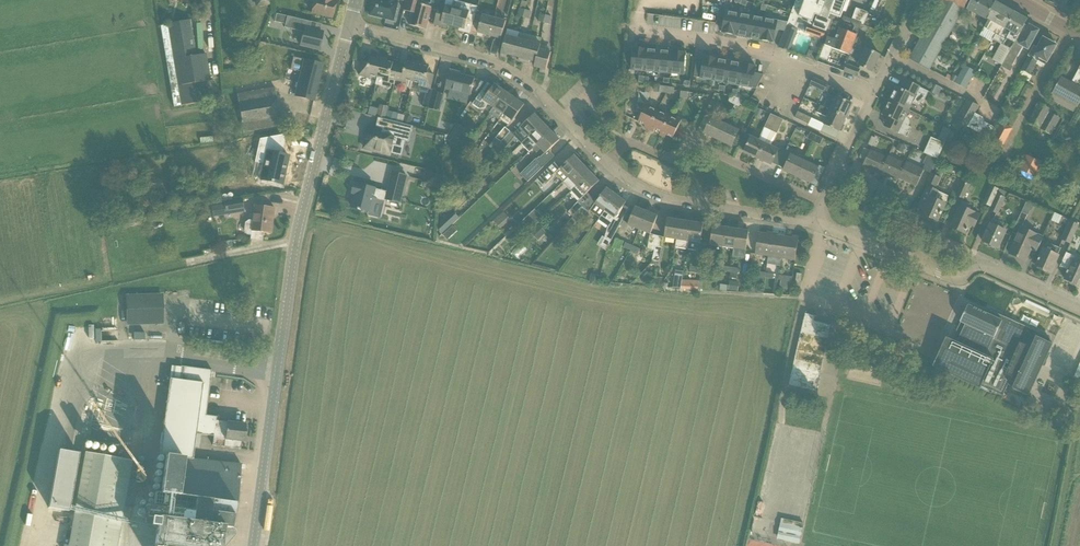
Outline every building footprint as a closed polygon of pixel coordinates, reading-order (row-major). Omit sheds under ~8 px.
[(310,13),(331,18),(336,2),(333,1),(334,0),(314,0),(310,13)] [(396,10),(398,2),(395,2),(395,0),(373,0),(370,15),(393,21),(396,10)] [(406,0),(404,11),(412,13),(409,25),(426,30),(431,10),(437,11),(440,0),(431,0),(430,3),(422,1),(422,0),(406,0)] [(437,11),(434,25),(446,28),(447,25),(453,26),(459,2),(454,0),(452,7),(445,5),(446,0),(440,0),(437,11)] [(791,14),(789,18),(779,48),(789,52),(798,30),(805,33),(826,40),(827,37),(828,37),(836,16),(840,18),(843,12),(847,0),(796,0),(791,14)] [(869,12),(875,15),(882,0),(875,0),(869,12)] [(940,4),(909,59),(929,70),(951,31),(955,33),(959,26),(955,24),(961,14),(969,0),(932,0),(940,4)] [(994,2),(991,0),(971,0),(966,10),(980,18),(987,21),(988,20),(986,20),(990,14),(988,13),(994,2)] [(459,2),(453,26),(459,28),(458,31),(470,35),(476,14),(478,6),(459,2)] [(983,29),(984,29),(998,37),(1011,11),(994,2),(988,13),(990,14),(986,20),(988,20),(987,21),(983,29)] [(739,14),(726,11),(722,33),(734,35),(739,14)] [(1011,11),(998,37),(1005,41),(1002,46),(1001,45),(992,61),(1001,66),(1000,67),(1001,67),(1024,25),(1027,20),(1011,11)] [(276,14),(274,22),(285,24),(284,28),(303,32),(300,46),(318,50),(321,38),(318,37),(319,32),(320,32),(319,31),(309,29),(311,22),(276,14)] [(476,14),(470,35),(482,38),(483,35),(489,36),(493,19),(476,14)] [(709,22),(640,14),(639,26),(708,34),(709,22)] [(751,16),(739,14),(734,35),(747,38),(751,16)] [(764,19),(751,16),(747,38),(760,40),(764,19)] [(827,37),(826,40),(824,45),(832,48),(831,49),(850,55),(861,24),(843,17),(835,40),(828,37),(827,37)] [(493,19),(489,36),(495,38),(495,41),(494,40),(490,54),(497,56),(500,45),(506,22),(493,19)] [(777,21),(764,19),(760,40),(773,43),(777,21)] [(190,21),(160,26),(173,107),(180,106),(180,105),(207,100),(204,81),(210,80),(205,54),(196,56),(190,21)] [(1024,25),(1001,67),(1010,72),(1013,66),(1012,66),(1017,58),(1018,58),(1023,49),(1027,51),(1038,31),(1029,26),(1028,27),(1024,25)] [(507,29),(503,46),(500,56),(506,58),(507,55),(512,56),(518,34),(519,32),(507,29)] [(518,34),(512,56),(519,58),(518,61),(523,63),(529,42),(530,37),(518,34)] [(1055,43),(1051,40),(1049,42),(1043,38),(1037,49),(1034,47),(1028,57),(1021,71),(1029,75),(1035,65),(1036,65),(1036,64),(1043,68),(1045,65),(1051,55),(1056,46),(1055,45),(1055,43)] [(529,42),(523,63),(529,64),(530,61),(535,62),(536,63),(540,45),(529,42)] [(536,63),(535,62),(534,67),(540,69),(539,72),(545,74),(551,53),(545,52),(546,46),(540,45),(536,63)] [(646,49),(633,48),(631,70),(644,71),(646,49)] [(659,51),(646,49),(644,71),(657,72),(659,51)] [(872,72),(880,56),(866,49),(858,65),(872,72)] [(672,52),(659,51),(657,72),(670,74),(672,52)] [(685,53),(672,52),(670,74),(683,75),(685,53)] [(369,64),(362,62),(359,76),(369,78),(370,76),(376,78),(382,58),(377,56),(376,59),(370,58),(369,64)] [(290,69),(295,70),(297,71),(291,95),(313,101),(322,65),(293,57),(290,69)] [(713,81),(717,59),(704,57),(703,63),(696,62),(693,77),(713,81)] [(382,58),(376,78),(377,78),(375,85),(383,87),(384,89),(388,89),(390,88),(392,85),(393,85),(398,66),(393,65),(393,63),(387,62),(387,59),(382,58)] [(726,83),(730,62),(717,59),(713,81),(726,83)] [(398,66),(393,85),(394,85),(395,84),(396,81),(405,83),(406,80),(412,82),(417,62),(413,61),(412,63),(406,62),(404,68),(398,66)] [(417,62),(412,82),(413,82),(411,90),(417,92),(419,87),(430,89),(434,75),(427,74),(429,68),(423,66),(423,63),(417,62)] [(743,64),(730,62),(726,83),(739,85),(743,64)] [(754,73),(756,67),(743,64),(739,85),(756,89),(764,75),(754,73)] [(847,65),(844,72),(856,77),(859,70),(847,65)] [(1056,87),(1051,95),(1065,102),(1072,106),(1077,108),(1079,102),(1079,88),(1078,87),(1079,83),(1079,66),(1071,83),(1061,77),(1056,87)] [(964,67),(959,77),(969,83),(975,73),(964,67)] [(450,70),(447,81),(445,89),(470,96),(474,78),(459,75),(460,72),(450,70)] [(813,79),(810,85),(824,91),(824,90),(827,92),(830,87),(827,85),(813,79)] [(896,87),(889,101),(908,110),(912,103),(913,104),(915,104),(917,103),(919,102),(920,101),(921,100),(924,101),(928,92),(906,81),(905,81),(912,84),(908,93),(896,87)] [(480,93),(475,101),(473,104),(479,109),(486,107),(488,104),(493,107),(504,91),(494,84),(486,96),(480,93)] [(568,98),(574,92),(567,85),(561,91),(568,98)] [(274,88),(238,94),(237,94),(243,132),(281,126),(274,88)] [(504,91),(493,107),(493,108),(489,113),(499,120),(514,98),(504,91)] [(432,92),(431,98),(428,109),(439,112),(443,95),(432,92)] [(829,94),(823,107),(822,107),(845,118),(852,104),(837,97),(836,98),(829,94)] [(728,101),(734,104),(737,98),(731,95),(728,101)] [(782,95),(779,104),(790,108),(793,98),(782,95)] [(514,98),(499,120),(508,126),(512,121),(513,121),(524,105),(514,98)] [(638,100),(632,98),(630,110),(636,111),(638,100)] [(737,98),(734,104),(740,107),(743,101),(737,98)] [(956,120),(967,126),(975,113),(979,106),(967,100),(956,120)] [(884,126),(907,137),(911,128),(908,126),(909,124),(909,123),(908,121),(907,119),(906,118),(905,117),(908,110),(889,101),(882,115),(894,120),(890,129),(884,126)] [(647,104),(643,112),(638,122),(645,125),(644,128),(648,130),(657,111),(650,108),(651,106),(647,104)] [(1027,123),(1050,136),(1060,119),(1049,113),(1050,110),(1038,104),(1027,123)] [(376,117),(379,106),(373,105),(370,115),(376,117)] [(387,112),(388,107),(379,105),(376,117),(378,118),(385,120),(387,112)] [(842,125),(845,118),(822,107),(823,107),(820,106),(817,113),(827,118),(824,125),(839,132),(839,131),(841,132),(844,126),(842,125)] [(657,111),(648,130),(653,132),(655,130),(661,133),(669,117),(670,114),(665,112),(664,115),(657,111)] [(399,115),(387,112),(385,120),(397,123),(399,115)] [(811,118),(798,112),(795,118),(808,125),(811,119),(811,118)] [(975,113),(967,126),(967,127),(988,138),(994,128),(984,122),(983,118),(975,113)] [(529,137),(543,123),(534,114),(526,122),(513,134),(510,132),(501,143),(505,147),(515,137),(521,144),(529,137)] [(765,127),(764,128),(771,130),(777,117),(771,114),(765,127)] [(403,123),(411,125),(412,117),(405,115),(403,123)] [(705,115),(700,127),(706,129),(704,134),(718,140),(725,125),(711,118),(705,115)] [(673,138),(681,120),(677,117),(675,120),(669,117),(661,133),(660,135),(665,138),(666,135),(673,138)] [(777,117),(771,130),(777,133),(783,120),(777,117)] [(385,120),(378,118),(378,120),(375,129),(374,128),(374,129),(371,128),(370,133),(369,135),(368,134),(367,134),(364,148),(389,155),(392,145),(401,147),(403,141),(406,142),(409,143),(410,137),(413,127),(397,123),(385,120)] [(1013,129),(1001,122),(990,142),(1002,148),(1013,129)] [(532,149),(551,131),(543,123),(529,137),(521,144),(529,152),(532,149)] [(725,125),(718,140),(732,147),(736,137),(739,131),(725,125)] [(455,127),(448,136),(454,140),(461,131),(455,127)] [(505,127),(495,139),(501,143),(510,132),(505,127)] [(771,130),(764,128),(758,141),(750,138),(743,152),(757,159),(771,130)] [(778,166),(786,150),(780,147),(778,151),(770,147),(776,134),(777,133),(771,130),(757,159),(771,165),(772,163),(778,166)] [(551,131),(532,149),(536,153),(540,149),(545,154),(549,150),(559,140),(551,131)] [(810,133),(807,139),(813,142),(817,136),(810,133)] [(259,139),(254,162),(264,164),(260,180),(282,185),(288,156),(282,155),(285,140),(282,135),(259,139)] [(875,139),(867,135),(864,143),(872,146),(875,139)] [(817,136),(813,142),(820,145),(823,139),(817,136)] [(923,153),(937,160),(945,144),(931,137),(923,153)] [(899,143),(896,150),(903,153),(906,146),(899,143)] [(466,147),(460,155),(457,160),(462,163),(465,159),(466,159),(472,150),(466,147)] [(797,177),(804,161),(791,155),(792,153),(786,150),(778,166),(784,169),(783,171),(797,177)] [(870,151),(862,166),(880,174),(881,172),(887,159),(870,151)] [(548,169),(536,180),(544,187),(554,177),(553,177),(556,174),(564,182),(568,178),(582,164),(578,160),(580,158),(576,154),(562,167),(556,161),(548,169)] [(887,159),(881,172),(898,180),(899,178),(905,165),(888,157),(887,159)] [(928,161),(925,167),(931,170),(936,160),(930,157),(928,161)] [(1020,171),(1030,175),(1037,161),(1027,157),(1020,171)] [(536,159),(520,175),(528,182),(544,167),(536,159)] [(804,161),(797,177),(811,184),(818,168),(804,161)] [(905,165),(899,178),(916,186),(924,171),(906,163),(905,165)] [(564,182),(563,182),(571,191),(576,186),(592,171),(589,167),(587,169),(582,164),(568,178),(564,182)] [(576,186),(571,191),(580,200),(599,182),(594,177),(596,175),(592,171),(576,186)] [(358,210),(361,210),(374,213),(378,200),(385,202),(386,199),(399,203),(406,176),(392,173),(388,192),(355,184),(352,193),(355,194),(352,207),(358,209),(358,210)] [(441,182),(449,187),(452,182),(445,177),(441,182)] [(151,178),(150,188),(166,189),(166,180),(151,178)] [(956,196),(963,199),(969,186),(962,182),(956,196)] [(924,194),(919,204),(925,207),(922,214),(937,221),(940,215),(941,214),(941,213),(945,204),(944,204),(948,197),(937,192),(937,191),(934,190),(927,187),(924,194)] [(596,201),(590,211),(599,218),(616,195),(606,188),(600,197),(596,201)] [(999,189),(996,195),(989,211),(997,214),(1004,198),(1003,198),(1005,193),(999,189)] [(616,195),(599,218),(603,221),(603,222),(603,223),(607,226),(608,226),(605,239),(604,239),(610,243),(616,230),(623,217),(618,214),(620,211),(626,203),(616,195)] [(447,215),(461,202),(456,198),(443,211),(447,215)] [(244,212),(242,199),(211,204),(213,217),(222,215),(222,216),(244,212)] [(962,202),(954,217),(950,227),(964,234),(970,221),(976,224),(979,216),(967,210),(969,205),(962,202)] [(573,217),(582,207),(577,203),(568,213),(573,217)] [(250,240),(262,241),(263,233),(268,234),(270,216),(273,216),(274,208),(253,205),(251,220),(248,220),(244,223),(243,232),(246,235),(250,236),(250,240)] [(578,221),(587,212),(582,207),(573,217),(578,221)] [(635,207),(631,217),(627,226),(639,231),(646,212),(635,207)] [(501,228),(510,220),(503,212),(494,221),(501,228)] [(646,212),(639,231),(650,235),(647,249),(653,251),(654,247),(657,236),(650,234),(658,216),(646,212)] [(1016,222),(1012,232),(1018,235),(1021,228),(1023,225),(1027,215),(1021,212),(1016,222)] [(440,224),(439,232),(441,234),(458,219),(452,213),(440,224)] [(531,213),(523,221),(524,223),(531,230),(539,222),(533,215),(531,213)] [(668,216),(664,238),(664,239),(676,241),(679,220),(673,219),(673,217),(668,216)] [(679,220),(676,241),(675,247),(686,249),(691,220),(686,219),(686,222),(679,220)] [(992,219),(987,232),(982,242),(998,249),(1005,231),(997,228),(1000,223),(992,219)] [(691,220),(686,249),(697,250),(694,267),(701,268),(705,244),(700,243),(703,224),(696,223),(696,221),(691,220)] [(1078,225),(1070,221),(1062,240),(1070,243),(1078,225)] [(538,240),(546,232),(538,225),(530,233),(538,240)] [(442,235),(447,240),(457,231),(452,226),(442,235)] [(713,226),(711,237),(710,246),(721,248),(725,228),(713,226)] [(725,228),(721,248),(733,250),(737,229),(725,228)] [(1018,235),(1014,244),(1009,254),(1025,261),(1031,249),(1036,252),(1043,238),(1021,228),(1018,235)] [(737,229),(733,250),(745,252),(749,231),(737,229)] [(755,254),(768,256),(772,235),(758,233),(755,254)] [(772,235),(768,256),(781,259),(785,237),(772,235)] [(785,237),(781,259),(795,261),(798,239),(785,237)] [(231,240),(218,243),(219,251),(232,248),(231,240)] [(625,243),(624,244),(622,248),(630,252),(632,246),(625,243)] [(1038,261),(1036,266),(1050,273),(1058,256),(1057,256),(1061,249),(1048,243),(1040,259),(1038,258),(1037,260),(1038,261)] [(504,253),(511,258),(519,249),(512,244),(504,253)] [(632,246),(630,252),(637,255),(640,249),(632,246)] [(661,249),(654,247),(653,251),(651,261),(659,262),(661,249)] [(1066,272),(1066,273),(1067,274),(1064,279),(1077,285),(1079,279),(1079,280),(1079,264),(1073,261),(1075,257),(1066,253),(1059,267),(1068,271),(1067,273),(1066,272)] [(701,268),(694,267),(691,266),(690,273),(700,274),(701,268)] [(674,288),(676,270),(668,270),(667,288),(674,288)] [(598,285),(601,276),(592,274),(589,283),(598,285)] [(682,280),(681,289),(697,290),(697,289),(699,281),(682,280)] [(737,283),(729,282),(728,291),(736,292),(737,283)] [(163,324),(163,294),(125,294),(126,325),(163,324)] [(1049,314),(1050,311),(1026,300),(1025,303),(1049,314)] [(957,343),(946,338),(932,367),(980,389),(981,387),(1003,397),(1008,386),(1012,388),(1012,389),(1028,397),(1042,366),(1044,367),(1044,366),(1042,365),(1044,361),(1046,357),(1047,354),(1048,354),(1052,344),(1047,342),(1048,339),(990,313),(989,315),(967,305),(960,322),(961,323),(958,327),(963,329),(957,343)] [(805,314),(793,367),(788,385),(815,391),(819,373),(830,325),(814,321),(815,316),(805,314)] [(1079,375),(1079,346),(1070,371),(1079,375)] [(170,378),(160,454),(166,455),(192,459),(195,433),(214,436),(212,445),(240,449),(241,441),(243,442),(246,424),(219,421),(220,417),(205,415),(211,372),(212,370),(183,366),(181,379),(170,378)] [(1034,393),(1046,399),(1052,388),(1040,381),(1034,393)] [(96,427),(97,410),(112,411),(113,403),(89,402),(88,426),(96,427)] [(58,451),(48,508),(68,512),(78,454),(58,451)] [(85,452),(68,545),(117,545),(132,460),(85,452)] [(154,545),(220,545),(227,545),(233,538),(239,483),(240,477),(241,464),(192,459),(166,455),(161,493),(155,492),(153,506),(156,506),(154,518),(158,518),(154,545)] [(781,523),(781,524),(787,525),(785,538),(796,540),(797,537),(800,537),(802,528),(803,524),(782,519),(781,523)]
